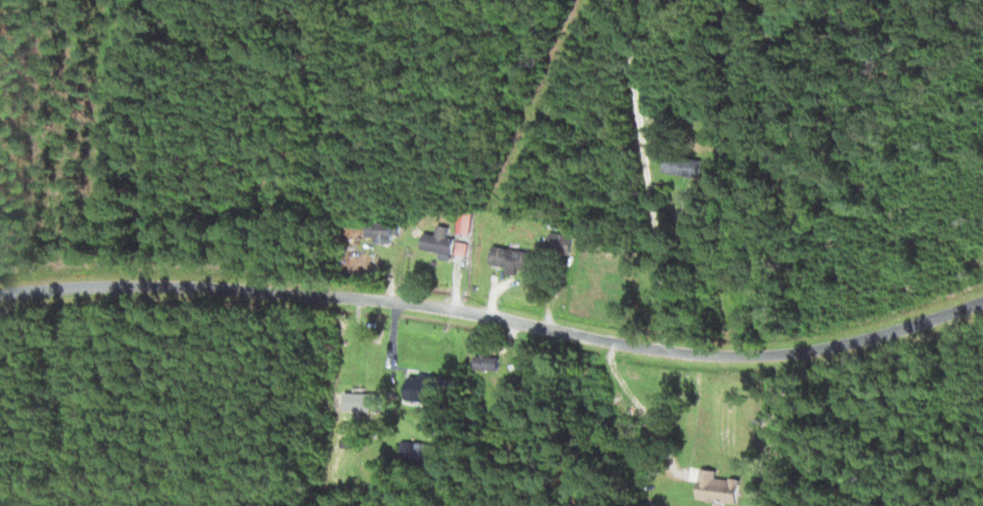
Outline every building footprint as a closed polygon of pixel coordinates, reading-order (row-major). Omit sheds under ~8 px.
[(671,152),(665,169),(695,180),(701,162),(671,152)] [(460,234),(473,235),(474,213),(462,212),(460,234)] [(369,242),(395,242),(395,223),(369,222),(369,242)] [(426,233),(424,250),(443,253),(442,257),(454,259),(455,256),(468,258),(470,243),(449,240),(451,227),(440,226),(439,235),(426,233)] [(549,252),(573,256),(576,237),(553,232),(549,252)] [(529,253),(496,246),(492,265),(509,268),(508,273),(525,277),(529,253)] [(496,370),(497,357),(478,356),(477,369),(496,370)] [(409,403),(446,404),(447,378),(410,376),(409,403)] [(367,388),(354,388),(354,392),(343,392),(343,411),(381,412),(381,394),(367,393),(367,388)] [(435,445),(404,441),(403,459),(433,462),(435,445)] [(700,499),(740,505),(743,481),(718,477),(719,471),(704,469),(700,499)]
